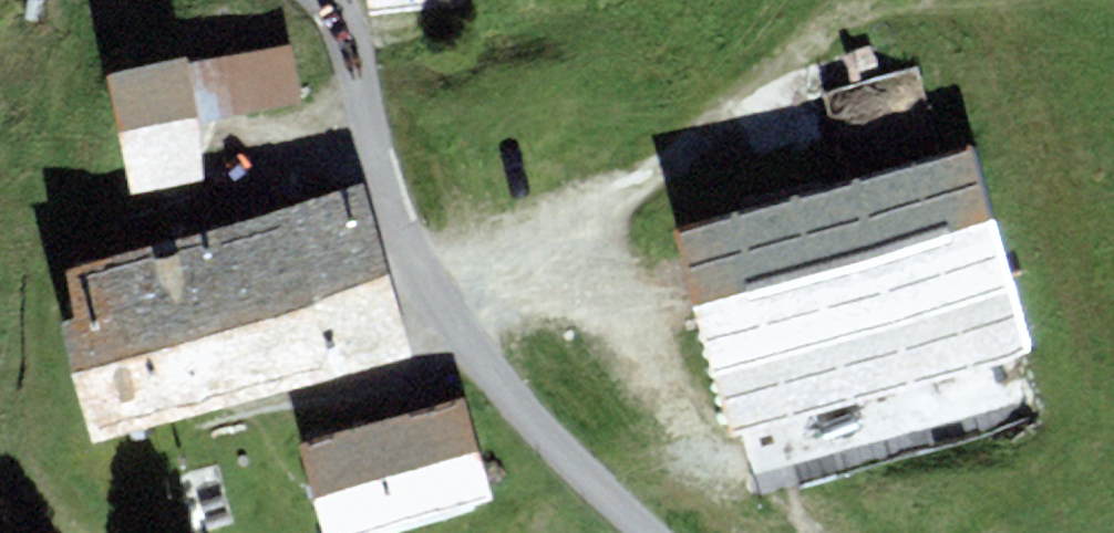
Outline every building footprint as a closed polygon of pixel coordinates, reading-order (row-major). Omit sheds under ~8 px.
[(369,12),(450,3),(450,0),(368,0),(369,12)] [(188,55),(107,72),(133,192),(203,177),(199,123),(305,101),(292,41),(189,63),(188,55)] [(674,226),(734,435),(1032,350),(973,142),(674,226)] [(95,442),(411,353),(362,182),(66,266),(80,315),(60,320),(95,442)] [(465,396),(300,440),(325,532),(355,532),(491,497),(465,396)]
